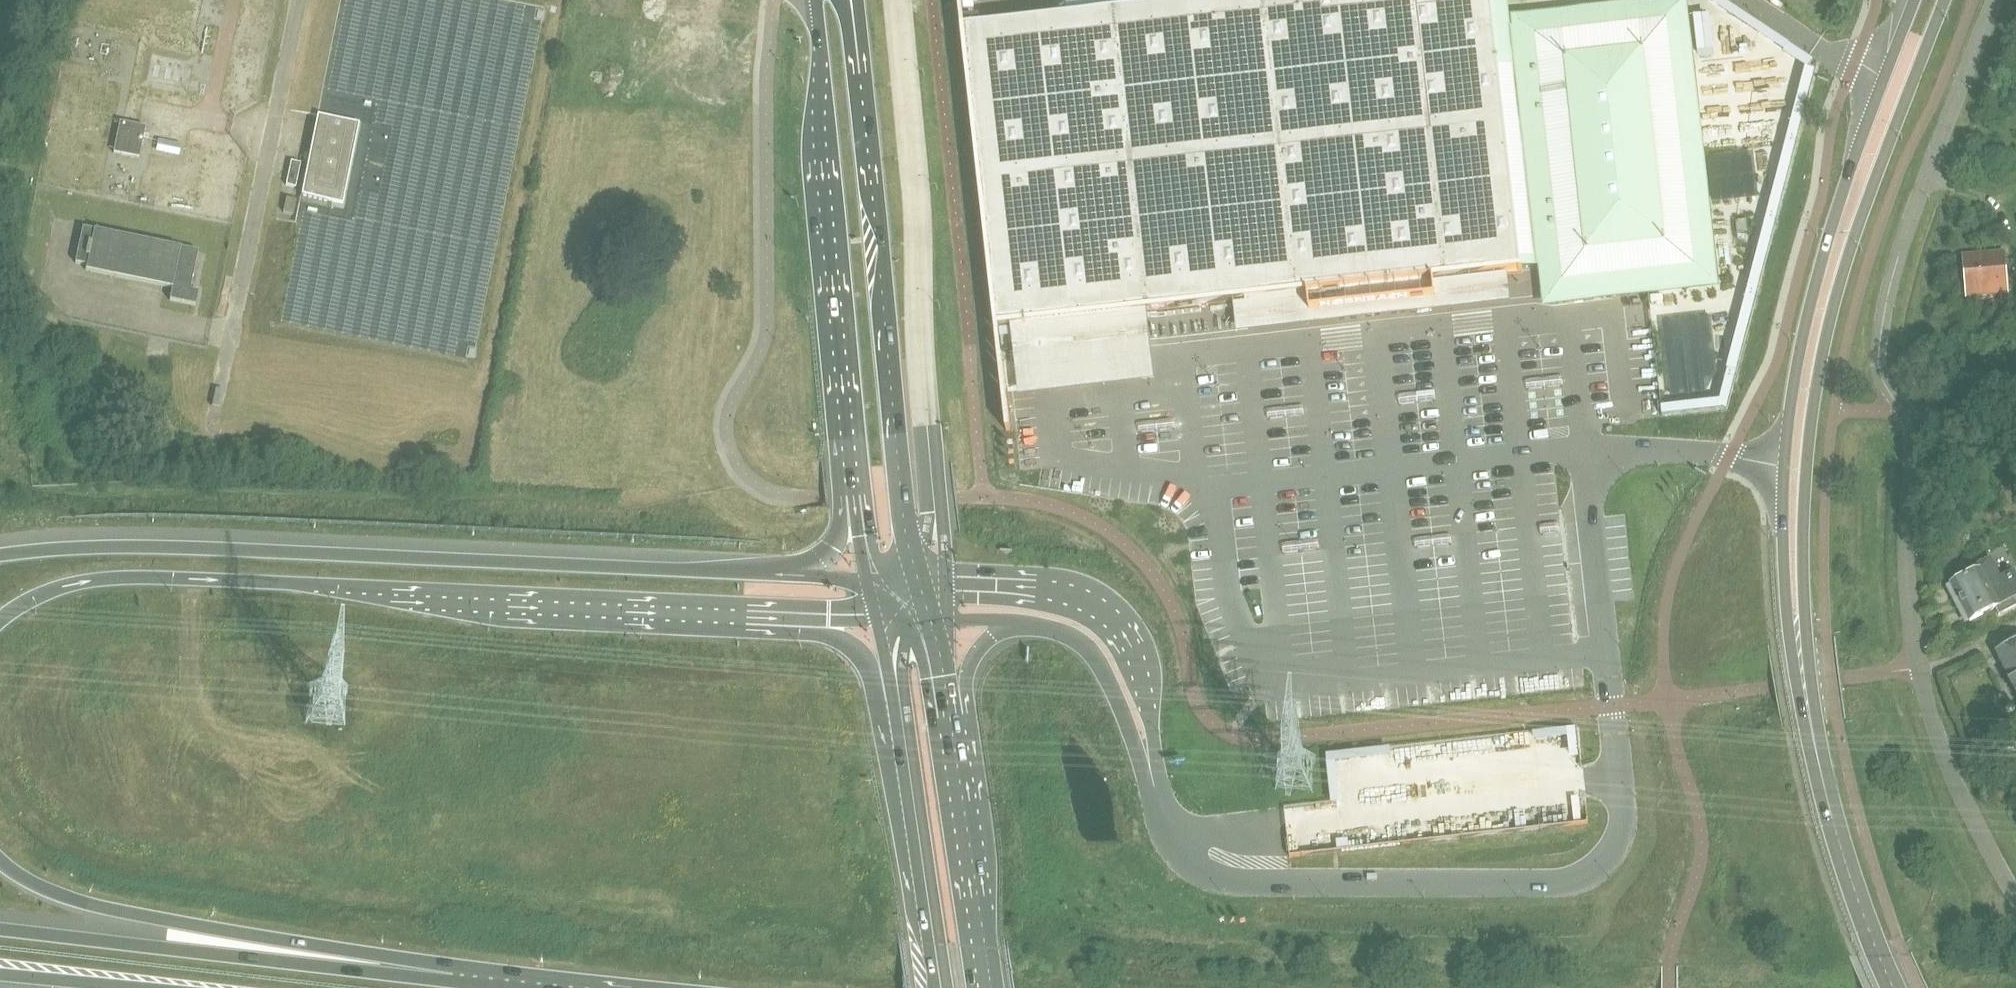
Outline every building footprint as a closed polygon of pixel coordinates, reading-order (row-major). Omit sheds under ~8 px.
[(1540,268),(1544,312),(1646,301),(1717,291),(1684,5),(1494,30),(1491,0),(1211,0),(963,28),(997,329),(1045,323),(1072,320),(1074,341),(1078,341),(1078,340),(1099,337),(1099,339),(1125,336),(1123,314),(1150,311),(1245,301),(1247,301),(1249,321),(1436,300),(1434,280),(1497,273),(1540,268)] [(301,195),(343,204),(359,123),(318,115),(301,195)] [(139,158),(146,127),(120,122),(114,153),(139,158)] [(301,164),(291,162),(286,185),(296,187),(301,164)] [(284,211),(294,213),(296,199),(287,197),(284,211)] [(75,263),(86,266),(85,270),(172,288),(170,300),(196,306),(198,292),(190,290),(198,251),(83,228),(75,263)] [(1962,257),(1966,298),(2008,294),(2005,253),(1962,257)] [(2001,577),(1991,558),(1978,565),(1981,570),(1951,585),(1970,622),(1995,608),(1999,615),(2015,606),(2015,572),(2015,570),(2001,577)] [(1997,655),(2010,681),(2009,682),(2015,695),(2015,644),(1997,655)] [(1995,745),(1997,756),(2015,752),(2015,741),(1995,745)] [(1581,797),(1574,798),(1577,824),(1584,823),(1581,797)]
